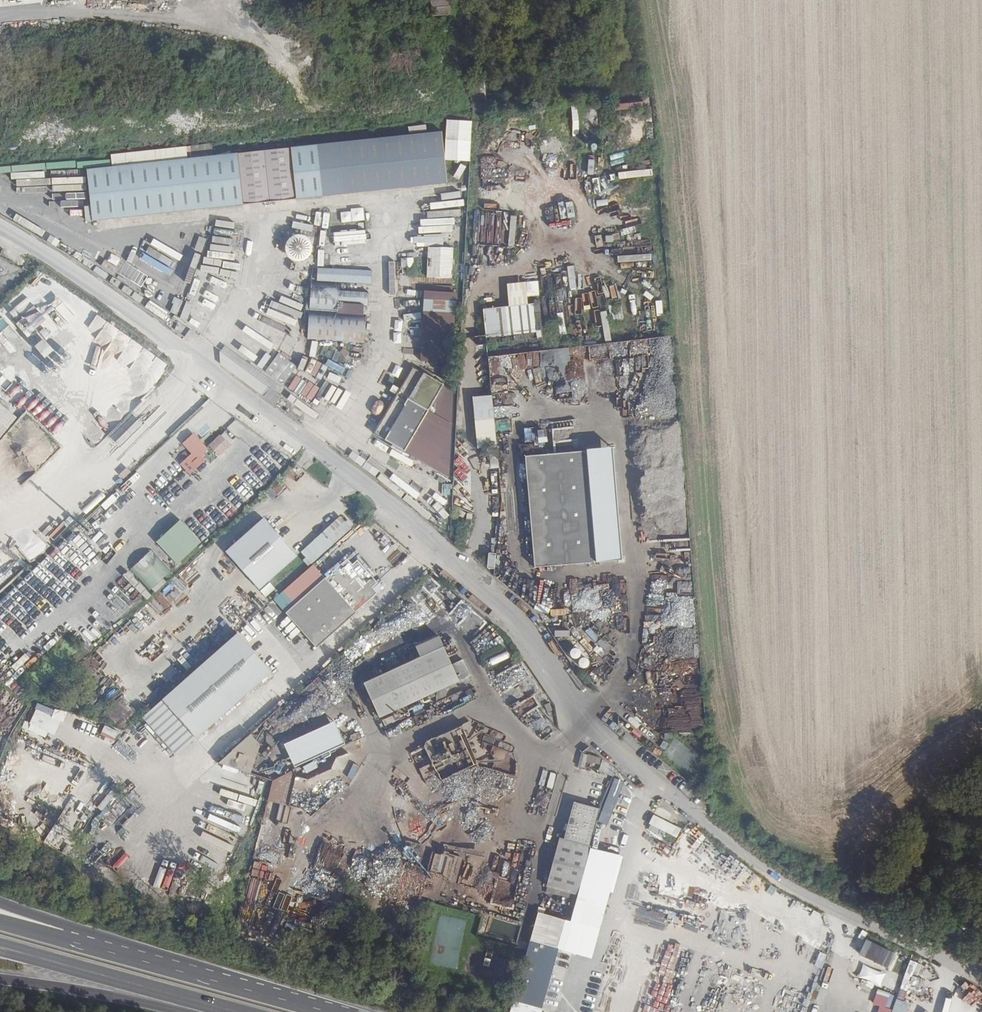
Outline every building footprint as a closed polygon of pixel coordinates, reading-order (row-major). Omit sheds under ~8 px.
[(443,133),(86,170),(92,222),(448,185),(443,133)] [(559,218),(574,217),(572,201),(558,202),(559,218)] [(342,220),(363,220),(363,210),(342,211),(342,220)] [(427,246),(425,278),(451,279),(452,247),(427,246)] [(371,283),(371,269),(316,268),(316,281),(371,283)] [(482,308),(485,337),(538,333),(536,318),(540,318),(539,301),(540,301),(538,275),(525,277),(525,281),(506,283),(508,306),(482,308)] [(603,292),(603,276),(590,277),(591,293),(603,292)] [(306,339),(363,342),(367,290),(310,286),(309,311),(308,311),(306,339)] [(454,341),(456,291),(422,290),(420,361),(442,361),(443,345),(456,345),(457,341),(454,341)] [(34,306),(24,313),(30,322),(40,315),(34,306)] [(105,349),(117,356),(129,336),(95,316),(86,330),(108,343),(105,349)] [(23,330),(34,344),(41,339),(30,324),(23,330)] [(42,358),(52,351),(42,339),(33,346),(42,358)] [(303,355),(316,357),(319,342),(306,340),(303,355)] [(232,347),(227,353),(276,390),(281,384),(232,347)] [(142,349),(130,372),(154,384),(166,362),(142,349)] [(227,353),(226,365),(275,403),(280,396),(282,394),(276,390),(227,353)] [(327,360),(325,364),(311,359),(305,373),(322,380),(327,367),(342,373),(345,367),(327,360)] [(447,476),(452,389),(414,368),(374,434),(447,476)] [(380,387),(393,395),(403,378),(390,371),(380,387)] [(290,389),(298,392),(303,380),(294,377),(290,389)] [(310,401),(318,388),(307,381),(299,394),(310,401)] [(0,392),(0,438),(16,417),(5,408),(11,401),(0,392)] [(501,405),(512,404),(512,394),(500,395),(501,405)] [(495,446),(492,395),(472,396),(475,447),(495,446)] [(280,396),(275,403),(290,414),(292,406),(280,396)] [(325,435),(319,431),(315,436),(321,440),(325,435)] [(196,460),(208,449),(193,433),(181,444),(196,460)] [(217,457),(230,445),(219,434),(207,446),(217,457)] [(662,445),(662,438),(670,437),(670,434),(647,435),(647,446),(662,445)] [(587,450),(525,455),(534,566),(596,561),(587,450)] [(633,465),(647,462),(646,456),(632,459),(633,465)] [(442,484),(442,494),(450,494),(451,484),(442,484)] [(310,566),(351,526),(340,514),(298,553),(310,566)] [(48,551),(42,540),(37,543),(33,535),(19,542),(28,560),(48,551)] [(355,549),(297,600),(328,635),(386,584),(381,578),(386,573),(365,550),(360,555),(355,549)] [(130,569),(153,594),(166,582),(163,579),(170,572),(150,550),(130,569)] [(146,599),(151,594),(127,572),(122,577),(146,599)] [(238,634),(139,715),(173,756),(271,675),(238,634)] [(445,643),(368,685),(387,718),(463,677),(455,661),(445,643)] [(466,655),(455,661),(463,677),(474,670),(466,655)] [(518,664),(523,671),(530,667),(526,660),(518,664)] [(120,696),(105,712),(123,729),(138,712),(120,696)] [(55,735),(63,713),(36,703),(28,725),(55,735)] [(221,760),(235,776),(264,749),(249,734),(221,760)] [(588,757),(587,761),(600,764),(599,771),(612,775),(615,764),(588,757)] [(551,769),(547,783),(553,784),(556,770),(551,769)] [(641,822),(653,795),(618,778),(605,805),(641,822)] [(652,815),(648,825),(677,837),(681,828),(652,815)] [(583,852),(550,842),(539,879),(573,888),(583,852)] [(565,920),(537,913),(514,1002),(542,1009),(565,920)]
